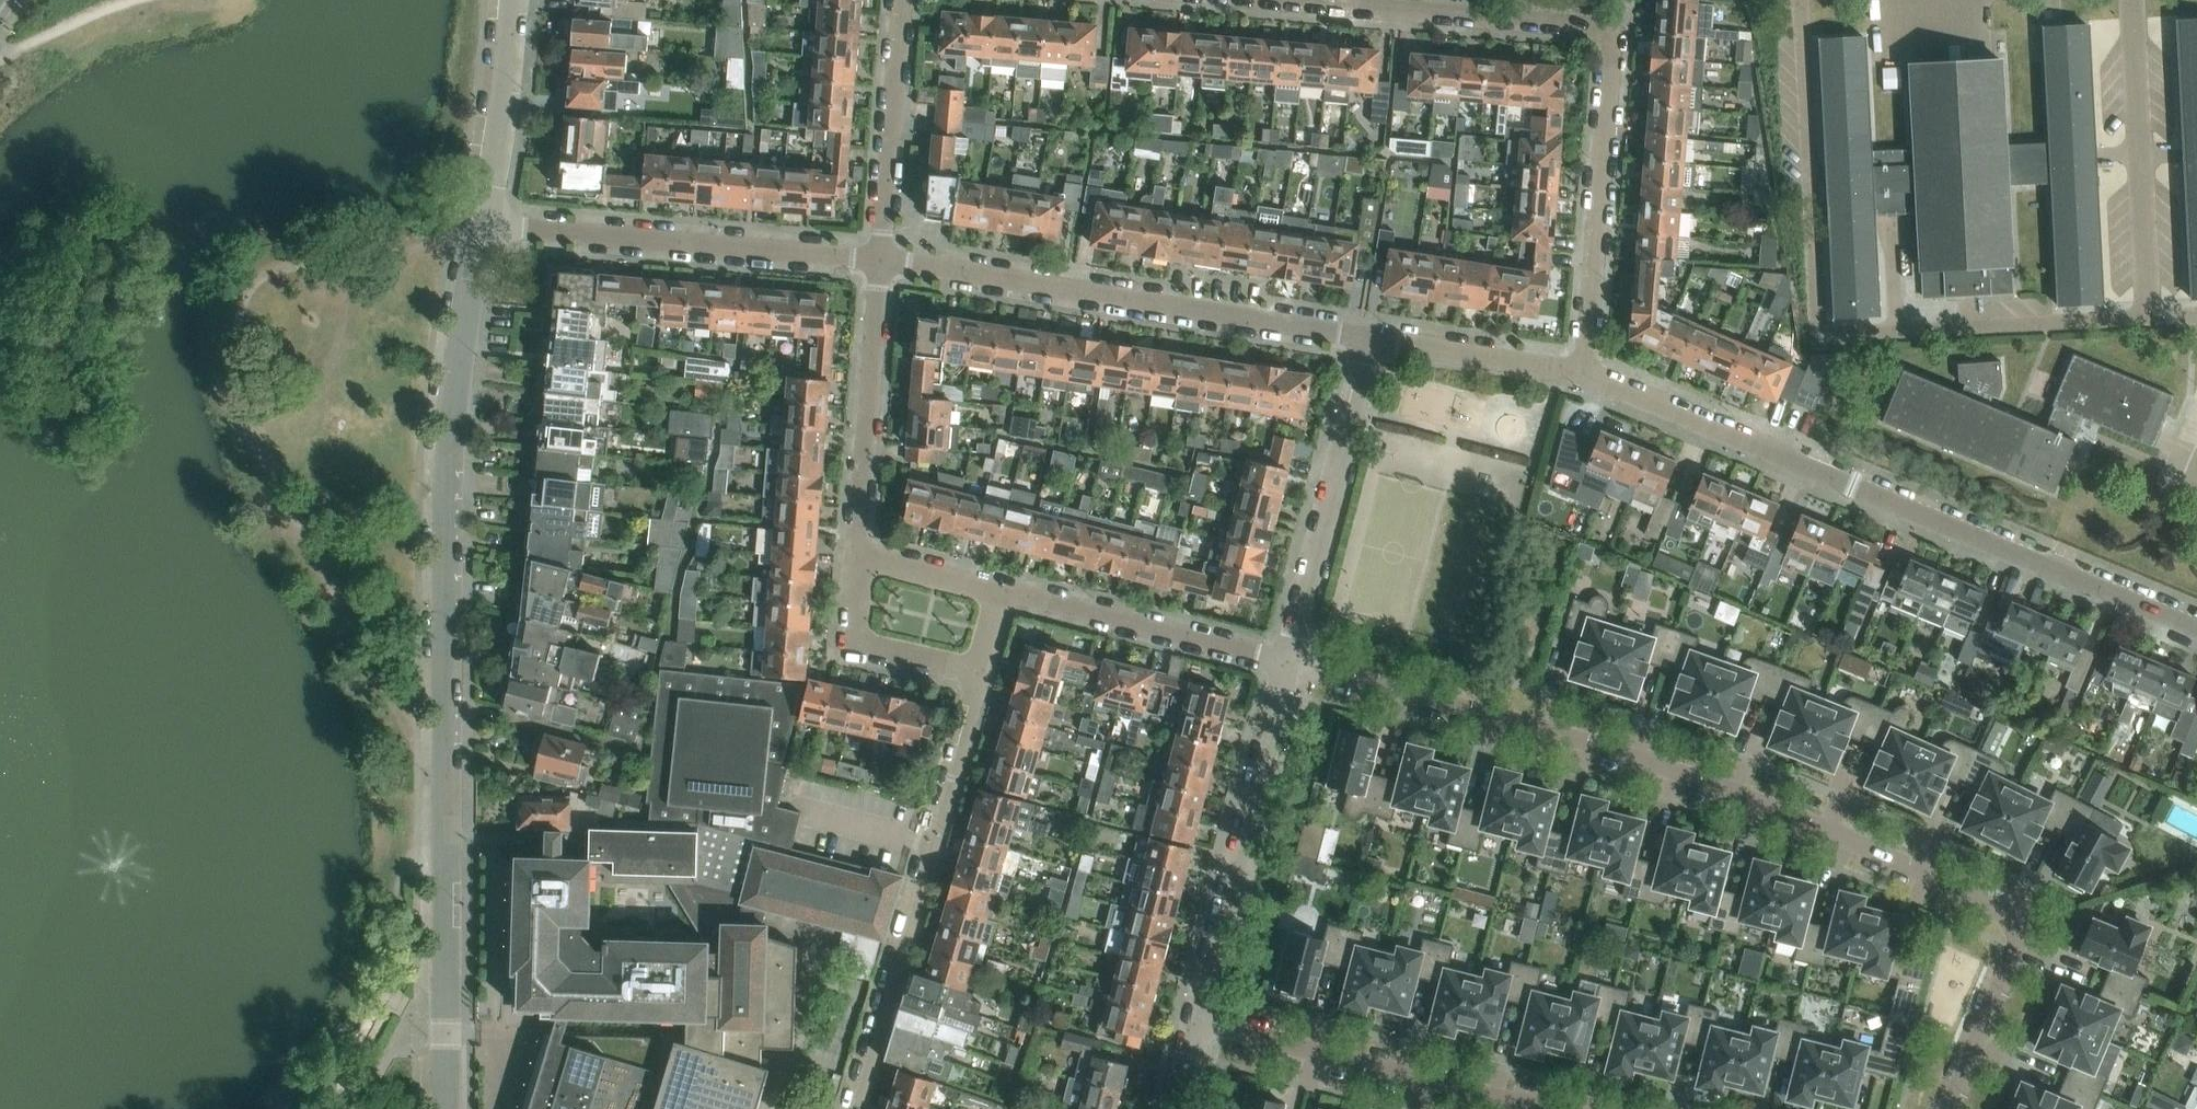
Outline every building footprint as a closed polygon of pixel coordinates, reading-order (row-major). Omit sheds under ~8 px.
[(628,0),(577,0),(576,5),(590,6),(590,14),(646,19),(647,2),(627,1),(628,0)] [(742,0),(724,0),(723,25),(743,27),(742,0)] [(799,6),(811,7),(811,6),(860,9),(863,7),(863,0),(800,0),(799,6)] [(1714,5),(1714,4),(1699,3),(1700,1),(1691,0),(1659,0),(1658,9),(1659,10),(1659,12),(1657,15),(1656,21),(1658,24),(1657,35),(1695,38),(1695,36),(1702,37),(1702,38),(1707,39),(1716,39),(1716,38),(1753,41),(1751,32),(1712,29),(1714,5)] [(762,26),(763,3),(749,1),(749,25),(752,25),(762,26)] [(862,16),(860,14),(860,9),(811,6),(811,7),(809,22),(817,22),(817,30),(858,34),(859,25),(861,23),(862,16)] [(939,16),(938,27),(941,30),(943,30),(942,34),(943,34),(941,57),(957,58),(956,71),(966,71),(967,54),(971,14),(970,14),(970,16),(945,13),(945,14),(943,14),(939,16)] [(992,65),(996,17),(985,16),(983,14),(976,13),(973,15),(971,14),(967,54),(983,55),(982,64),(992,65)] [(1017,67),(1021,20),(1019,19),(1016,17),(1010,17),(1007,18),(996,18),(996,17),(992,65),(1017,67)] [(1041,74),(1046,22),(1035,21),(1032,19),(1026,18),(1023,20),(1021,20),(1017,67),(1017,71),(1041,74)] [(648,51),(649,35),(612,32),(613,22),(576,19),(575,23),(572,26),(572,30),(574,34),(573,45),(648,51)] [(2178,21),(2192,299),(2196,298),(2196,20),(2178,21)] [(1068,62),(1071,24),(1068,23),(1066,21),(1060,21),(1057,23),(1046,22),(1041,74),(1041,76),(1066,78),(1068,62)] [(1094,55),(1097,26),(1085,25),(1082,23),(1076,22),(1074,24),(1071,24),(1068,62),(1083,63),(1083,68),(1092,69),(1091,86),(1107,87),(1107,82),(1108,82),(1110,57),(1094,55)] [(744,58),(743,27),(723,25),(718,25),(715,56),(729,57),(744,58)] [(764,36),(765,26),(762,26),(752,25),(751,35),(764,36)] [(2089,26),(2044,28),(2045,57),(2051,143),(2050,143),(2052,183),(2059,306),(2103,303),(2089,26)] [(857,46),(858,34),(817,30),(804,29),(802,53),(815,54),(856,58),(856,57),(859,55),(859,48),(857,46)] [(1154,70),(1157,31),(1156,31),(1156,32),(1155,32),(1152,29),(1146,29),(1143,30),(1132,29),(1130,59),(1115,57),(1112,88),(1112,101),(1121,102),(1122,90),(1128,90),(1130,74),(1138,75),(1139,69),(1154,70)] [(1178,73),(1182,33),(1170,32),(1168,30),(1162,29),(1159,31),(1157,31),(1154,70),(1178,73)] [(1203,75),(1206,36),(1203,36),(1201,34),(1195,33),(1192,35),(1182,34),(1182,33),(1178,73),(1203,75)] [(1227,77),(1231,39),(1220,38),(1217,35),(1211,35),(1209,36),(1206,36),(1203,75),(1202,85),(1226,87),(1227,77)] [(1695,36),(1695,38),(1657,35),(1656,46),(1653,45),(1652,58),(1693,62),(1705,63),(1707,39),(1702,38),(1702,37),(1695,36)] [(1252,79),(1255,41),(1253,41),(1250,39),(1244,38),(1241,40),(1231,39),(1227,77),(1252,79)] [(1880,315),(1874,215),(1871,152),(1865,38),(1821,40),(1835,318),(1880,315)] [(1276,81),(1280,43),(1268,42),(1265,39),(1261,39),(1257,41),(1255,41),(1252,79),(1276,81)] [(1736,60),(1750,61),(1752,41),(1737,40),(1736,60)] [(1301,84),(1304,45),(1302,45),(1299,42),(1294,42),(1291,44),(1280,43),(1276,81),(1274,100),(1299,102),(1301,84)] [(1325,86),(1329,47),(1318,46),(1316,44),(1309,44),(1307,45),(1304,45),(1301,84),(1325,86)] [(1350,88),(1353,49),(1352,48),(1349,46),(1343,45),(1340,47),(1329,46),(1329,47),(1325,86),(1350,88)] [(1376,81),(1378,52),(1367,51),(1364,49),(1358,48),(1356,50),(1354,50),(1354,49),(1353,49),(1350,88),(1366,90),(1365,96),(1373,97),(1371,121),(1387,123),(1391,82),(1376,81)] [(626,73),(627,54),(573,49),(573,54),(569,55),(568,61),(572,64),(571,76),(648,82),(648,81),(649,74),(626,73)] [(768,51),(753,49),(754,65),(754,73),(768,74),(768,67),(768,51)] [(857,71),(858,64),(856,62),(856,58),(815,54),(813,78),(854,82),(855,73),(857,71)] [(1434,102),(1438,57),(1436,57),(1434,55),(1427,54),(1424,56),(1413,55),(1410,84),(1396,82),(1394,109),(1410,110),(1411,100),(1434,102)] [(1459,98),(1462,59),(1452,58),(1450,57),(1443,56),(1440,57),(1438,57),(1434,102),(1433,113),(1458,115),(1459,98)] [(745,88),(744,58),(729,57),(727,87),(734,88),(745,88)] [(1702,86),(1705,63),(1693,62),(1652,58),(1651,72),(1654,72),(1653,83),(1703,87),(1704,86),(1702,86)] [(1484,100),(1488,61),(1485,61),(1483,59),(1476,59),(1473,60),(1462,59),(1459,98),(1484,100)] [(1508,102),(1511,64),(1501,63),(1498,61),(1493,60),(1490,62),(1488,61),(1484,100),(1508,102)] [(2052,183),(2050,143),(2008,145),(2002,60),(1911,65),(1915,150),(1871,152),(1874,215),(1918,213),(1921,271),(1923,270),(1924,297),(2012,293),(2010,266),(2013,266),(2009,186),(2052,183)] [(1533,104),(1536,66),(1536,65),(1525,64),(1523,62),(1518,61),(1515,63),(1512,63),(1511,64),(1508,102),(1533,104)] [(1565,91),(1565,87),(1562,87),(1562,84),(1560,83),(1562,68),(1536,66),(1533,104),(1548,106),(1546,116),(1532,114),(1530,128),(1530,130),(1560,133),(1564,104),(1565,101),(1566,94),(1565,91)] [(766,99),(768,74),(754,73),(752,87),(754,98),(766,99)] [(653,93),(654,82),(648,81),(648,82),(571,76),(569,107),(619,110),(620,92),(640,93),(653,93)] [(853,94),(854,82),(813,78),(813,79),(801,78),(799,102),(811,103),(811,102),(852,106),(854,104),(855,96),(853,94)] [(1752,91),(1753,81),(1739,80),(1739,90),(1752,91)] [(1689,108),(1690,95),(1703,96),(1703,87),(1653,83),(1652,93),(1650,97),(1649,102),(1651,105),(1651,106),(1689,110),(1689,108)] [(701,109),(700,124),(747,128),(745,88),(734,88),(732,111),(701,109)] [(964,105),(965,91),(938,89),(937,104),(961,106),(962,105),(964,105)] [(1751,99),(1752,91),(1739,90),(1738,98),(1751,99)] [(795,101),(793,126),(807,127),(817,128),(836,130),(835,146),(848,147),(851,121),(853,119),(854,112),(852,109),(852,106),(811,102),(811,103),(799,102),(795,101)] [(986,124),(987,107),(964,105),(962,105),(961,106),(937,104),(936,120),(986,124)] [(1686,136),(1687,133),(1698,134),(1700,109),(1689,108),(1689,110),(1651,106),(1651,108),(1648,112),(1648,117),(1650,120),(1649,131),(1649,133),(1686,136)] [(995,124),(997,108),(987,107),(986,124),(996,125),(996,124),(995,124)] [(1038,121),(1039,108),(1030,107),(1029,120),(1038,121)] [(1046,121),(1048,108),(1039,108),(1038,121),(1046,121)] [(608,165),(612,120),(568,116),(567,120),(565,121),(565,129),(566,132),(564,161),(608,165)] [(1465,130),(1467,117),(1458,116),(1457,129),(1465,130)] [(1173,133),(1174,120),(1150,118),(1149,131),(1173,133)] [(970,138),(984,140),(986,124),(936,120),(935,135),(970,138)] [(1182,134),(1183,120),(1174,120),(1173,133),(1182,134)] [(1506,126),(1507,126),(1507,121),(1498,120),(1497,133),(1505,133),(1506,133),(1506,126)] [(1222,137),(1223,124),(1214,123),(1213,137),(1222,137)] [(986,124),(984,140),(994,141),(996,125),(986,124)] [(1231,138),(1232,125),(1223,124),(1222,137),(1231,138)] [(1020,140),(1023,126),(1014,125),(1012,139),(1020,140)] [(657,140),(658,126),(649,126),(648,139),(657,140)] [(1029,141),(1031,127),(1032,127),(1023,126),(1020,140),(1029,141)] [(1525,129),(1530,130),(1530,128),(1507,126),(1506,126),(1506,133),(1505,133),(1505,138),(1509,139),(1515,139),(1516,133),(1524,134),(1525,129)] [(815,141),(817,128),(807,127),(806,140),(814,141),(815,141)] [(770,142),(771,129),(772,129),(763,128),(761,141),(770,142)] [(845,178),(848,147),(835,146),(836,130),(817,128),(815,141),(814,141),(814,146),(828,147),(827,161),(829,161),(828,170),(823,170),(823,169),(813,168),(809,213),(835,215),(837,199),(838,200),(839,196),(846,197),(846,194),(848,192),(849,184),(846,181),(847,178),(845,178)] [(1271,142),(1273,128),(1264,128),(1263,141),(1271,142)] [(1281,129),(1273,128),(1271,142),(1279,142),(1281,129)] [(1761,134),(1760,128),(1750,128),(1749,138),(1758,138),(1761,134)] [(700,143),(701,129),(692,129),(691,142),(700,143)] [(709,144),(710,130),(701,129),(700,143),(709,144)] [(1560,133),(1530,130),(1525,129),(1524,134),(1516,133),(1515,139),(1509,139),(1507,162),(1558,168),(1559,166),(1560,163),(1561,157),(1560,154),(1562,133),(1560,133)] [(1321,146),(1322,133),(1313,132),(1312,145),(1321,146)] [(753,155),(754,134),(745,133),(743,154),(753,155)] [(1330,147),(1331,133),(1322,133),(1321,146),(1330,147)] [(1684,164),(1685,148),(1745,153),(1746,144),(1686,139),(1686,136),(1649,133),(1648,136),(1648,147),(1645,150),(1645,156),(1647,159),(1646,161),(1684,164)] [(1484,161),(1486,136),(1464,134),(1460,137),(1459,158),(1484,161)] [(963,167),(964,167),(966,153),(967,153),(970,138),(935,135),(931,175),(930,175),(929,181),(925,183),(925,191),(929,194),(927,218),(953,223),(960,182),(963,167)] [(1162,152),(1164,139),(1155,138),(1155,139),(1137,136),(1136,146),(1153,148),(1153,151),(1162,152)] [(1168,140),(1166,151),(1186,154),(1188,141),(1168,140)] [(1213,157),(1216,144),(1207,142),(1205,155),(1213,157)] [(1238,159),(1240,146),(1231,144),(1229,158),(1238,159)] [(1260,147),(1257,160),(1266,162),(1268,149),(1260,147)] [(1274,164),(1277,150),(1268,149),(1266,162),(1274,164)] [(1767,170),(1764,151),(1757,150),(1756,160),(1748,159),(1747,168),(1757,169),(1767,170)] [(642,166),(643,153),(634,152),(633,165),(642,166)] [(1318,166),(1320,153),(1312,152),(1310,165),(1318,166)] [(670,200),(674,155),(646,153),(644,176),(646,176),(644,198),(655,199),(657,201),(664,202),(667,200),(670,200)] [(1327,168),(1329,154),(1320,153),(1318,166),(1327,168)] [(696,202),(700,158),(674,155),(670,200),(671,200),(674,203),(680,203),(684,201),(696,202)] [(782,210),(786,165),(773,164),(774,156),(761,155),(760,163),(755,163),(752,207),(768,209),(770,211),(776,211),(778,210),(782,210)] [(723,205),(727,160),(700,158),(696,202),(708,203),(709,206),(717,206),(720,205),(723,205)] [(752,207),(755,163),(727,160),(723,205),(725,205),(726,207),(733,208),(736,206),(752,207)] [(605,194),(607,173),(608,165),(564,161),(562,161),(561,173),(560,175),(559,183),(560,185),(560,187),(564,188),(564,190),(586,192),(589,198),(596,198),(600,194),(601,194),(601,196),(605,196),(605,194)] [(1696,165),(1684,164),(1646,161),(1646,162),(1644,166),(1643,172),(1645,175),(1645,185),(1682,188),(1694,189),(1696,165)] [(1452,188),(1454,170),(1448,164),(1433,162),(1429,186),(1452,188)] [(1557,182),(1559,179),(1560,172),(1558,171),(1558,168),(1507,162),(1505,187),(1556,192),(1557,182)] [(809,213),(813,168),(786,165),(782,210),(785,210),(787,213),(793,213),(795,211),(809,213)] [(1119,248),(1125,206),(1101,203),(1106,171),(1091,168),(1083,211),(1097,214),(1092,244),(1104,246),(1107,249),(1111,249),(1114,248),(1119,248)] [(1757,169),(1755,194),(1768,195),(1769,187),(1767,170),(1757,169)] [(646,176),(644,176),(607,173),(605,194),(644,198),(646,176)] [(1031,234),(1038,194),(1041,177),(1015,173),(1012,190),(1005,230),(1018,232),(1020,234),(1026,235),(1029,234),(1031,234)] [(1057,239),(1063,208),(1079,211),(1085,176),(1068,173),(1064,193),(1055,191),(1054,197),(1038,194),(1031,234),(1034,235),(1037,238),(1043,238),(1046,237),(1057,239)] [(1470,184),(1471,174),(1457,173),(1457,182),(1470,184)] [(960,182),(953,223),(954,223),(954,222),(965,224),(968,226),(974,227),(977,226),(979,226),(986,186),(960,182)] [(1468,207),(1470,184),(1457,182),(1454,205),(1468,207)] [(1168,260),(1176,214),(1161,212),(1165,186),(1156,184),(1154,196),(1152,211),(1150,210),(1143,252),(1142,256),(1154,258),(1157,260),(1162,261),(1165,259),(1168,260)] [(1231,207),(1233,207),(1236,188),(1217,185),(1212,213),(1203,212),(1202,219),(1195,264),(1221,268),(1231,207)] [(1680,212),(1682,188),(1645,185),(1644,195),(1641,198),(1641,205),(1643,208),(1643,209),(1680,212)] [(1005,230),(1012,190),(986,186),(979,226),(982,226),(985,229),(992,230),(995,228),(1005,230)] [(1555,201),(1556,192),(1505,187),(1504,197),(1518,198),(1516,212),(1554,216),(1554,214),(1556,212),(1557,206),(1555,201)] [(1767,203),(1768,195),(1755,194),(1754,201),(1767,203)] [(1143,252),(1150,210),(1152,211),(1154,196),(1148,195),(1145,196),(1143,200),(1140,209),(1125,206),(1119,248),(1120,249),(1123,251),(1129,252),(1131,251),(1143,252)] [(1351,286),(1355,256),(1370,258),(1371,258),(1376,227),(1381,201),(1365,198),(1359,230),(1352,228),(1335,227),(1332,240),(1331,240),(1324,281),(1327,282),(1330,284),(1336,285),(1339,284),(1351,286)] [(1257,211),(1247,272),(1272,277),(1273,277),(1283,214),(1284,208),(1258,204),(1257,211)] [(1221,268),(1247,272),(1257,211),(1233,207),(1231,207),(1221,268)] [(1678,236),(1680,212),(1643,209),(1642,210),(1640,214),(1639,221),(1641,224),(1641,234),(1678,237),(1678,236)] [(1516,212),(1514,239),(1525,240),(1525,239),(1539,240),(1537,249),(1551,251),(1554,229),(1555,227),(1556,222),(1554,218),(1554,216),(1516,212)] [(1195,264),(1202,219),(1176,214),(1168,260),(1195,264)] [(1283,214),(1273,277),(1274,277),(1277,279),(1283,280),(1286,279),(1299,281),(1300,277),(1308,226),(1309,222),(1309,219),(1283,214)] [(1473,230),(1474,220),(1453,217),(1453,224),(1455,226),(1473,230)] [(1331,240),(1332,240),(1335,227),(1309,222),(1308,226),(1300,277),(1309,279),(1312,281),(1320,283),(1322,281),(1324,281),(1331,240)] [(1380,228),(1375,259),(1376,259),(1390,261),(1385,292),(1396,293),(1397,295),(1405,297),(1407,295),(1411,296),(1418,254),(1402,251),(1402,246),(1393,245),(1394,230),(1382,228),(1380,228)] [(1454,244),(1456,231),(1447,229),(1444,242),(1454,244)] [(1690,237),(1678,236),(1678,237),(1641,234),(1640,242),(1637,246),(1637,253),(1638,256),(1638,257),(1681,260),(1688,261),(1690,237)] [(1778,244),(1776,235),(1762,234),(1761,243),(1778,245),(1778,244)] [(1496,250),(1498,237),(1489,235),(1487,248),(1496,250)] [(1525,240),(1523,251),(1532,252),(1532,248),(1537,249),(1539,240),(1525,239),(1525,240)] [(1776,268),(1778,245),(1761,243),(1759,266),(1776,268)] [(1518,270),(1511,313),(1512,312),(1536,316),(1539,298),(1541,299),(1541,295),(1546,296),(1546,293),(1549,289),(1550,283),(1549,280),(1549,276),(1548,276),(1551,251),(1537,249),(1532,248),(1532,252),(1523,251),(1523,255),(1531,256),(1530,262),(1537,263),(1536,272),(1520,270),(1518,270)] [(1435,299),(1442,258),(1418,254),(1411,296),(1412,296),(1415,298),(1421,299),(1424,298),(1435,299)] [(1673,314),(1674,314),(1675,310),(1658,302),(1659,297),(1666,297),(1667,284),(1660,284),(1661,274),(1679,275),(1681,260),(1638,257),(1637,268),(1635,272),(1634,278),(1636,281),(1635,302),(1633,303),(1631,323),(1626,324),(1625,335),(1658,349),(1673,314)] [(1461,304),(1468,262),(1442,258),(1435,299),(1445,301),(1449,304),(1454,305),(1457,304),(1461,304)] [(1486,309),(1493,266),(1468,262),(1461,304),(1462,304),(1465,307),(1471,308),(1475,306),(1485,307),(1485,309),(1486,309)] [(1511,313),(1518,270),(1493,266),(1486,309),(1488,309),(1490,311),(1496,312),(1499,311),(1511,313)] [(1716,280),(1721,268),(1712,267),(1708,277),(1716,280)] [(607,313),(609,293),(595,291),(597,274),(596,273),(596,275),(592,269),(584,268),(581,273),(560,271),(560,274),(553,273),(551,287),(557,288),(555,309),(607,314),(607,313)] [(1724,284),(1730,269),(1721,268),(1716,280),(1724,284)] [(1769,287),(1775,272),(1764,272),(1759,284),(1767,287),(1768,287),(1769,287)] [(1776,290),(1783,273),(1775,272),(1769,287),(1776,290)] [(646,304),(648,280),(646,279),(645,277),(637,276),(635,278),(599,275),(599,274),(597,274),(595,291),(609,293),(607,313),(616,316),(618,300),(638,302),(636,321),(639,322),(639,324),(656,329),(649,324),(649,319),(650,304),(646,304)] [(687,325),(691,284),(688,283),(686,281),(679,280),(677,282),(648,280),(646,304),(650,304),(649,319),(661,326),(661,327),(662,322),(687,325)] [(712,327),(716,286),(714,286),(712,283),(704,282),(702,285),(691,284),(687,325),(712,327)] [(741,330),(745,289),(730,287),(728,285),(721,284),(718,286),(716,286),(712,327),(741,330)] [(772,332),(776,291),(773,291),(771,288),(763,288),(761,290),(749,289),(745,289),(741,330),(772,332)] [(798,335),(802,293),(790,292),(788,290),(780,289),(778,291),(776,291),(772,332),(798,335)] [(838,321),(835,318),(835,316),(828,315),(829,311),(827,311),(828,296),(802,293),(798,335),(809,336),(809,333),(819,334),(818,347),(812,346),(810,362),(830,364),(833,334),(834,334),(834,331),(837,328),(838,321)] [(601,341),(602,339),(603,326),(606,326),(607,314),(555,309),(552,335),(601,341)] [(943,358),(950,317),(919,312),(917,341),(913,343),(912,350),(915,353),(915,358),(934,359),(933,371),(943,371),(944,358),(943,358)] [(1682,359),(1697,324),(1674,314),(1673,314),(1658,349),(1660,350),(1662,353),(1668,356),(1671,355),(1682,359)] [(967,362),(973,322),(972,322),(970,320),(964,319),(962,320),(951,318),(951,317),(950,317),(943,358),(944,358),(967,362)] [(993,366),(999,326),(990,325),(987,322),(981,321),(977,322),(973,322),(967,362),(993,366)] [(655,337),(656,329),(639,324),(637,346),(653,350),(655,337)] [(1705,369),(1720,334),(1697,324),(1682,359),(1691,364),(1694,367),(1698,369),(1703,369),(1705,369)] [(1018,370),(1025,330),(1023,330),(1021,328),(1014,327),(1011,328),(999,326),(993,366),(1018,370)] [(1044,374),(1050,335),(1039,333),(1037,330),(1031,329),(1028,331),(1025,330),(1018,370),(1044,374)] [(1729,380),(1744,344),(1720,334),(1705,369),(1707,370),(1709,374),(1714,376),(1719,375),(1729,380)] [(606,368),(609,341),(609,340),(602,339),(601,341),(552,335),(550,365),(610,371),(610,369),(606,368)] [(1067,390),(1075,339),(1073,338),(1071,336),(1065,335),(1062,336),(1050,335),(1044,374),(1043,386),(1067,390)] [(1075,339),(1067,390),(1093,394),(1094,385),(1097,385),(1104,342),(1088,340),(1086,337),(1081,337),(1079,338),(1075,338),(1075,339)] [(695,341),(685,340),(685,349),(694,351),(695,341)] [(736,358),(737,344),(725,342),(724,356),(736,358)] [(1127,390),(1133,348),(1133,347),(1129,346),(1127,344),(1122,343),(1120,344),(1104,342),(1097,385),(1127,390)] [(1802,360),(1801,354),(1800,354),(1800,351),(1796,350),(1795,353),(1771,343),(1767,354),(1752,390),(1754,390),(1756,394),(1761,396),(1764,395),(1775,399),(1777,396),(1795,403),(1814,360),(1802,360)] [(1767,354),(1744,344),(1729,380),(1739,384),(1741,387),(1745,389),(1751,389),(1752,390),(1767,354)] [(1152,394),(1158,352),(1147,350),(1144,347),(1139,347),(1135,349),(1133,348),(1127,390),(1152,394)] [(1176,398),(1183,356),(1181,356),(1178,353),(1172,352),(1169,354),(1158,352),(1152,394),(1176,398)] [(1814,411),(1838,354),(1813,355),(1801,354),(1802,360),(1814,360),(1795,403),(1814,411)] [(1904,370),(1883,421),(2054,493),(2076,441),(2073,440),(2082,418),(2154,447),(2175,396),(2074,354),(2052,406),(2055,407),(2045,429),(1990,406),(1994,396),(1999,398),(2003,388),(2001,361),(1958,364),(1959,381),(1965,384),(1961,394),(1904,370)] [(754,369),(756,356),(742,355),(741,368),(754,369)] [(1202,402),(1208,360),(1197,358),(1195,356),(1188,355),(1185,356),(1183,356),(1176,398),(1175,408),(1201,412),(1202,402)] [(943,386),(943,382),(942,382),(943,371),(933,371),(934,359),(915,358),(916,358),(915,364),(911,363),(910,377),(914,378),(913,397),(939,399),(940,386),(943,386)] [(1227,406),(1233,364),(1231,364),(1229,362),(1222,360),(1220,362),(1208,360),(1202,402),(1227,406)] [(828,391),(830,364),(810,362),(810,371),(796,370),(795,370),(794,377),(788,376),(786,401),(827,405),(827,403),(829,401),(830,394),(828,391)] [(1251,410),(1258,368),(1247,366),(1245,364),(1238,363),(1236,364),(1233,364),(1227,406),(1251,410)] [(1278,412),(1285,369),(1282,368),(1279,365),(1274,364),(1270,366),(1258,364),(1258,368),(1251,410),(1252,410),(1251,417),(1261,418),(1263,410),(1278,412)] [(608,386),(610,371),(550,365),(550,366),(550,367),(549,383),(547,383),(546,394),(620,402),(621,396),(614,396),(615,387),(608,386)] [(795,370),(796,370),(796,368),(782,367),(781,376),(788,376),(794,377),(795,370)] [(1303,416),(1307,390),(1308,390),(1309,386),(1310,386),(1313,386),(1314,386),(1314,385),(1315,384),(1316,383),(1317,382),(1317,381),(1317,380),(1317,379),(1317,378),(1317,377),(1316,376),(1316,375),(1315,374),(1313,373),(1312,373),(1310,372),(1285,369),(1278,412),(1303,416)] [(750,379),(750,373),(751,372),(739,371),(738,378),(750,379)] [(723,384),(697,381),(695,396),(722,399),(723,384)] [(988,398),(990,385),(973,382),(971,396),(980,398),(981,397),(988,398)] [(998,399),(1000,386),(990,385),(988,398),(998,399)] [(950,386),(943,386),(940,386),(939,399),(950,400),(950,399),(950,386)] [(597,426),(598,413),(599,413),(600,405),(608,405),(608,407),(619,408),(620,402),(546,394),(544,422),(545,422),(598,428),(598,426),(597,426)] [(741,421),(744,396),(727,394),(723,410),(729,411),(728,419),(741,421)] [(951,425),(953,400),(950,399),(950,400),(939,399),(913,397),(912,409),(909,411),(908,418),(910,419),(910,422),(951,425)] [(1100,397),(1095,429),(1104,430),(1109,398),(1100,397)] [(1090,418),(1092,400),(1084,399),(1081,417),(1090,418)] [(828,416),(828,410),(827,407),(827,405),(786,401),(784,415),(773,414),(772,424),(825,429),(826,418),(828,416)] [(1006,413),(1007,404),(994,403),(993,412),(997,412),(996,422),(1003,423),(1005,413),(1006,413)] [(710,440),(716,412),(703,411),(699,438),(710,440)] [(1036,419),(1013,415),(1010,434),(1033,438),(1036,419)] [(739,445),(741,421),(728,419),(727,428),(721,443),(735,445),(739,445)] [(540,449),(541,449),(595,455),(606,456),(609,429),(598,428),(545,422),(544,425),(540,425),(539,436),(543,436),(543,439),(541,439),(540,449)] [(960,426),(951,425),(910,422),(910,425),(908,426),(907,433),(909,435),(908,446),(937,449),(947,449),(958,450),(960,426)] [(824,440),(825,429),(772,424),(771,433),(783,434),(782,449),(823,453),(823,451),(825,448),(826,442),(824,440)] [(1047,438),(1048,426),(1036,424),(1034,436),(1047,438)] [(1565,428),(1554,469),(1581,481),(1576,494),(1600,504),(1604,495),(1611,479),(1612,476),(1627,442),(1624,441),(1625,437),(1615,433),(1614,436),(1602,432),(1594,450),(1585,446),(1588,438),(1565,428)] [(1190,471),(1196,446),(1195,446),(1197,433),(1189,432),(1183,469),(1190,471)] [(1204,447),(1206,435),(1197,433),(1195,446),(1196,446),(1204,447)] [(1291,455),(1294,440),(1275,435),(1271,450),(1291,455)] [(1151,461),(1154,439),(1143,437),(1141,447),(1144,447),(1142,460),(1151,461)] [(704,466),(710,440),(699,438),(697,451),(693,466),(704,467),(704,466)] [(1005,453),(1008,440),(1000,438),(997,451),(1005,453)] [(1246,454),(1248,441),(1240,440),(1238,453),(1246,454)] [(990,452),(991,443),(978,442),(977,451),(990,452)] [(1612,476),(1611,479),(1622,484),(1623,481),(1636,486),(1651,452),(1627,442),(1612,476)] [(734,453),(735,445),(721,443),(721,452),(734,453)] [(1144,447),(1141,447),(1135,445),(1133,459),(1142,460),(1144,447)] [(936,463),(937,449),(908,446),(907,461),(936,463)] [(821,464),(823,453),(782,449),(770,448),(768,471),(774,472),(779,472),(779,474),(824,478),(825,464),(821,464)] [(594,468),(595,455),(541,449),(539,476),(592,482),(592,481),(593,468),(594,468)] [(946,464),(947,449),(937,449),(936,463),(946,464)] [(1054,450),(1050,466),(1073,471),(1077,455),(1054,450)] [(1287,469),(1291,455),(1271,450),(1270,454),(1256,451),(1253,460),(1287,469)] [(1636,486),(1632,497),(1656,507),(1645,533),(1658,538),(1664,524),(1674,500),(1662,495),(1676,462),(1664,457),(1665,454),(1655,450),(1654,453),(1651,452),(1636,486)] [(1210,462),(1212,453),(1199,451),(1197,459),(1210,462)] [(992,471),(995,459),(987,457),(983,469),(992,471)] [(1284,481),(1287,469),(1253,460),(1248,458),(1241,484),(1281,494),(1281,491),(1284,490),(1286,484),(1284,481)] [(1102,459),(1097,476),(1106,479),(1111,461),(1102,459)] [(1145,482),(1149,469),(1140,467),(1140,468),(1124,464),(1122,476),(1137,480),(1145,482)] [(696,493),(704,467),(693,466),(686,492),(696,493)] [(715,466),(713,491),(722,492),(726,492),(729,468),(717,467),(715,466)] [(937,489),(927,527),(937,529),(939,531),(946,533),(948,532),(951,533),(960,494),(965,476),(938,469),(939,481),(937,489)] [(1173,475),(1149,469),(1145,482),(1144,486),(1168,493),(1173,475)] [(1203,500),(1209,474),(1194,471),(1188,496),(1203,500)] [(825,489),(825,482),(824,480),(824,478),(779,474),(779,472),(774,472),(773,483),(770,485),(766,485),(765,497),(819,502),(822,502),(823,491),(825,489)] [(1669,526),(1666,533),(1679,539),(1685,524),(1689,526),(1698,522),(1712,527),(1715,519),(1730,484),(1727,483),(1728,480),(1717,476),(1716,479),(1705,474),(1691,507),(1679,502),(1669,526)] [(535,494),(534,504),(589,509),(602,511),(605,483),(592,482),(539,476),(538,477),(539,477),(538,494),(535,494)] [(927,527),(937,489),(909,481),(908,485),(905,487),(903,494),(905,496),(904,500),(907,501),(906,505),(907,506),(904,519),(927,525),(927,527)] [(1273,522),(1277,508),(1280,506),(1282,499),(1280,496),(1281,494),(1241,484),(1237,483),(1231,507),(1235,508),(1234,512),(1273,522)] [(984,500),(974,537),(985,540),(987,543),(993,544),(996,543),(998,543),(1007,506),(1011,490),(988,484),(984,500)] [(1712,527),(1711,530),(1735,540),(1738,532),(1740,529),(1739,529),(1753,494),(1730,484),(1715,519),(1712,527)] [(1007,506),(998,543),(1000,544),(1002,547),(1008,548),(1011,547),(1025,550),(1034,513),(1031,512),(1035,495),(1012,489),(1011,490),(1007,506)] [(722,501),(722,492),(713,491),(708,491),(708,499),(708,501),(722,501)] [(689,520),(696,493),(686,492),(680,519),(689,520)] [(1738,532),(1735,540),(1750,545),(1743,561),(1756,566),(1751,578),(1759,582),(1776,542),(1764,537),(1778,505),(1766,500),(1767,497),(1757,493),(1756,495),(1753,494),(1739,529),(1740,529),(1738,532)] [(974,537),(984,500),(960,494),(951,533),(952,532),(954,532),(956,535),(962,536),(965,535),(974,537)] [(1600,504),(1598,508),(1608,512),(1613,499),(1604,495),(1600,504)] [(816,533),(819,502),(765,497),(762,521),(777,522),(777,530),(816,533)] [(1089,512),(1092,499),(1083,497),(1080,510),(1089,512)] [(1062,520),(1065,508),(1065,506),(1042,500),(1038,514),(1034,513),(1025,550),(1039,554),(1040,556),(1047,558),(1049,556),(1052,557),(1062,520)] [(1187,516),(1191,503),(1183,501),(1182,501),(1179,514),(1187,516)] [(587,522),(589,509),(534,504),(532,532),(586,538),(588,522),(587,522)] [(1076,563),(1088,514),(1065,508),(1062,520),(1052,557),(1054,558),(1055,560),(1062,562),(1065,560),(1076,563)] [(1220,520),(1222,511),(1209,508),(1207,516),(1220,520)] [(1273,522),(1234,512),(1227,540),(1267,550),(1268,549),(1267,549),(1267,547),(1270,545),(1271,539),(1270,536),(1273,522)] [(1099,568),(1111,520),(1088,514),(1076,563),(1086,566),(1087,568),(1093,569),(1097,568),(1099,568)] [(1776,542),(1759,582),(1769,586),(1772,578),(1776,580),(1783,565),(1808,575),(1815,557),(1828,525),(1802,514),(1789,547),(1776,542)] [(682,548),(688,522),(688,521),(651,517),(648,543),(661,545),(661,546),(682,548)] [(1122,575),(1134,527),(1134,526),(1111,520),(1099,568),(1103,573),(1109,574),(1112,573),(1122,575)] [(1174,566),(1178,554),(1180,543),(1184,528),(1160,523),(1155,542),(1146,580),(1148,580),(1150,583),(1156,585),(1159,583),(1170,586),(1170,584),(1185,588),(1190,570),(1182,568),(1174,566)] [(1815,557),(1808,575),(1833,585),(1840,567),(1853,535),(1842,531),(1843,528),(1832,523),(1831,526),(1828,525),(1815,557)] [(1134,527),(1122,575),(1132,577),(1135,580),(1140,581),(1144,580),(1146,580),(1155,542),(1141,539),(1143,530),(1134,527)] [(813,557),(816,533),(777,530),(758,528),(755,553),(773,555),(773,554),(813,557)] [(583,573),(583,571),(586,538),(532,532),(530,550),(529,549),(528,559),(529,559),(583,573)] [(1853,535),(1840,567),(1865,578),(1864,581),(1877,586),(1884,569),(1871,564),(1879,546),(1853,535)] [(710,548),(711,538),(699,537),(698,547),(710,548)] [(1267,561),(1269,554),(1267,552),(1267,550),(1227,540),(1215,537),(1209,561),(1210,562),(1260,574),(1261,575),(1264,563),(1267,561)] [(1191,555),(1193,546),(1180,543),(1178,554),(1185,556),(1191,557),(1191,555)] [(670,595),(682,548),(661,546),(655,591),(670,595)] [(709,556),(710,548),(698,547),(697,555),(709,556)] [(760,554),(759,562),(772,563),(771,578),(815,582),(815,580),(818,577),(818,571),(816,569),(817,558),(813,557),(773,554),(773,555),(760,554)] [(1178,554),(1174,566),(1182,568),(1185,556),(1178,554)] [(1657,554),(1653,564),(1665,569),(1669,559),(1657,554)] [(640,586),(583,571),(583,573),(529,559),(526,588),(581,603),(581,601),(585,588),(599,592),(596,605),(613,609),(618,610),(621,598),(636,602),(640,588),(640,586)] [(1918,615),(1936,570),(1910,559),(1904,574),(1892,569),(1881,595),(1893,600),(1892,605),(1917,615),(1918,615)] [(1690,580),(1688,585),(1712,594),(1722,570),(1698,560),(1690,580)] [(1254,598),(1260,574),(1210,562),(1205,563),(1203,572),(1205,574),(1190,570),(1185,588),(1185,589),(1214,596),(1214,597),(1219,599),(1221,602),(1227,603),(1230,602),(1236,604),(1238,595),(1242,596),(1242,595),(1254,598)] [(699,595),(702,571),(687,569),(685,593),(685,594),(695,595),(699,595)] [(1943,625),(1961,580),(1936,570),(1918,615),(1943,625)] [(756,577),(754,600),(756,600),(769,602),(769,603),(809,606),(810,594),(814,595),(815,582),(771,578),(756,577)] [(1971,629),(1987,591),(1961,580),(1943,625),(1967,635),(1958,659),(1971,664),(1973,660),(1980,643),(1984,634),(1971,629)] [(1861,625),(1877,586),(1864,581),(1848,619),(1860,624),(1861,625)] [(609,626),(613,609),(596,605),(581,601),(581,603),(526,588),(524,618),(575,632),(576,630),(579,618),(609,626)] [(694,616),(695,595),(685,594),(685,593),(680,593),(680,616),(680,617),(696,619),(696,617),(694,616)] [(1604,686),(1621,630),(1604,625),(1609,608),(1609,606),(1609,604),(1609,603),(1609,601),(1608,600),(1607,598),(1605,597),(1603,596),(1602,595),(1600,595),(1597,595),(1595,596),(1594,596),(1592,597),(1591,598),(1590,599),(1589,601),(1589,602),(1574,598),(1562,636),(1579,641),(1574,660),(1577,661),(1573,677),(1585,680),(1584,684),(1600,689),(1601,686),(1604,686)] [(811,617),(811,611),(809,608),(809,606),(769,603),(769,602),(756,600),(756,601),(754,624),(756,625),(807,630),(808,619),(811,617)] [(1984,634),(1980,643),(2018,659),(2024,643),(2037,612),(2011,601),(2005,615),(1994,610),(1984,634)] [(2049,654),(2062,622),(2037,612),(2024,643),(2049,654)] [(694,643),(696,619),(680,617),(678,641),(688,642),(694,643)] [(579,647),(582,634),(583,632),(576,630),(575,632),(524,618),(523,622),(519,646),(598,667),(598,666),(603,667),(606,655),(579,647)] [(2095,653),(2082,648),(2088,633),(2062,622),(2049,654),(2050,654),(2047,659),(2072,670),(2066,686),(2068,687),(2055,720),(2065,724),(2095,653)] [(1644,682),(1649,663),(1665,668),(1678,630),(1656,623),(1651,639),(1621,630),(1604,686),(1606,687),(1605,691),(1621,696),(1622,692),(1635,696),(1640,680),(1644,682)] [(808,643),(806,640),(807,630),(756,625),(754,649),(753,649),(805,654),(805,652),(808,649),(808,643)] [(1703,719),(1723,664),(1694,654),(1699,638),(1678,630),(1665,668),(1681,673),(1675,692),(1678,693),(1673,708),(1686,713),(1684,716),(1700,722),(1701,718),(1703,719)] [(656,652),(659,640),(641,635),(639,647),(656,652)] [(686,666),(688,642),(678,641),(666,640),(660,665),(686,667),(686,666)] [(1087,676),(1092,659),(1067,652),(1067,651),(1063,650),(1062,647),(1055,645),(1053,647),(1049,646),(1047,650),(1044,648),(1044,650),(1029,646),(1022,669),(1021,669),(1061,681),(1062,678),(1085,685),(1087,676)] [(598,667),(519,646),(513,674),(563,688),(563,686),(578,690),(582,676),(595,680),(598,667)] [(2131,688),(2144,656),(2118,646),(2112,661),(2100,656),(2084,693),(2097,699),(2106,677),(2113,681),(2112,690),(2118,694),(2124,696),(2129,696),(2132,688),(2131,688)] [(807,665),(807,659),(805,656),(805,654),(753,649),(751,672),(751,674),(803,679),(804,668),(807,665)] [(2157,698),(2170,667),(2144,656),(2131,688),(2132,688),(2157,698)] [(1766,703),(1780,666),(1760,659),(1758,658),(1757,657),(1756,657),(1754,657),(1752,657),(1749,658),(1748,658),(1747,659),(1745,660),(1744,662),(1743,664),(1740,670),(1723,664),(1703,719),(1706,720),(1705,724),(1721,729),(1722,726),(1734,730),(1740,715),(1743,716),(1750,697),(1766,703)] [(1092,659),(1087,676),(1101,680),(1105,663),(1092,659)] [(1119,705),(1129,666),(1127,666),(1125,663),(1120,662),(1116,663),(1106,660),(1105,663),(1101,680),(1096,697),(1094,707),(1104,710),(1105,707),(1118,710),(1119,705)] [(2021,681),(2028,665),(2017,661),(2011,676),(2021,681)] [(1938,670),(1926,665),(1920,663),(1914,678),(1920,680),(1932,685),(1938,670)] [(649,680),(651,673),(626,666),(624,674),(649,680)] [(1159,712),(1168,678),(1154,674),(1154,673),(1143,670),(1141,667),(1135,666),(1132,667),(1129,666),(1119,705),(1147,712),(1147,709),(1159,712)] [(1802,756),(1824,702),(1807,695),(1814,680),(1780,666),(1766,703),(1781,710),(1774,728),(1778,729),(1772,744),(1784,749),(1783,753),(1798,759),(1800,755),(1802,756)] [(2189,694),(2196,678),(2170,667),(2157,698),(2157,699),(2152,710),(2177,720),(2170,735),(2184,741),(2196,710),(2196,698),(2189,694)] [(768,1070),(761,1067),(761,1047),(786,1048),(794,1048),(797,946),(789,942),(767,936),(767,923),(762,922),(767,905),(884,939),(902,877),(883,872),(792,848),(801,812),(778,806),(787,767),(783,766),(802,688),(660,669),(650,762),(646,802),(698,808),(697,822),(694,822),(615,820),(615,829),(591,828),(590,857),(564,856),(565,832),(548,831),(547,859),(519,858),(515,970),(513,970),(513,985),(519,985),(519,995),(519,1009),(532,1010),(543,1010),(542,1017),(558,1017),(553,1033),(529,1108),(757,1108),(768,1070)] [(1055,704),(1061,681),(1021,669),(1018,679),(1015,681),(1014,688),(1015,691),(1014,692),(1055,704)] [(559,702),(563,688),(513,674),(512,681),(505,708),(573,725),(577,706),(559,702)] [(1085,685),(1083,693),(1096,697),(1101,680),(1087,676),(1085,685)] [(1229,697),(1215,693),(1216,693),(1211,691),(1212,688),(1208,687),(1206,684),(1199,682),(1196,684),(1191,682),(1191,683),(1168,678),(1159,712),(1181,718),(1182,711),(1222,722),(1223,721),(1229,697)] [(824,724),(833,686),(821,684),(820,682),(814,680),(811,681),(807,680),(799,718),(824,724)] [(847,729),(856,691),(854,691),(852,688),(846,687),(842,688),(833,686),(824,724),(847,729)] [(642,707),(645,696),(628,690),(625,703),(625,704),(642,708),(642,707)] [(871,734),(879,696),(869,694),(868,692),(861,690),(858,692),(856,691),(847,729),(871,734)] [(1944,691),(1939,704),(1949,708),(1954,695),(1944,691)] [(1048,727),(1055,704),(1014,692),(1014,693),(1015,693),(1015,695),(1012,697),(1010,703),(1011,706),(1009,716),(1048,727)] [(896,740),(904,702),(905,699),(902,698),(901,696),(894,694),(890,696),(880,693),(879,696),(871,734),(896,740)] [(1865,743),(1880,706),(1856,697),(1855,696),(1853,696),(1851,696),(1849,697),(1847,698),(1845,699),(1844,701),(1843,702),(1841,709),(1824,702),(1802,756),(1804,757),(1803,761),(1819,767),(1820,764),(1832,769),(1838,754),(1842,755),(1849,737),(1865,743)] [(635,740),(642,708),(625,704),(625,703),(618,701),(609,734),(635,740)] [(2129,724),(2137,706),(2126,701),(2119,720),(2129,724)] [(925,727),(926,723),(924,723),(928,707),(904,702),(896,740),(928,747),(929,743),(931,742),(932,735),(931,733),(932,728),(925,727)] [(1899,797),(1923,744),(1906,736),(1913,721),(1913,719),(1914,718),(1914,717),(1914,715),(1913,714),(1913,712),(1912,710),(1910,709),(1908,707),(1906,706),(1904,706),(1903,706),(1901,706),(1899,707),(1897,708),(1896,708),(1895,710),(1894,711),(1894,712),(1880,706),(1865,743),(1880,750),(1872,768),(1875,769),(1869,784),(1881,790),(1880,793),(1895,800),(1896,796),(1899,797)] [(2184,741),(2180,751),(2193,757),(2196,748),(2196,710),(2184,741)] [(1182,711),(1181,718),(1176,736),(1217,746),(1217,744),(1220,742),(1221,736),(1220,732),(1223,722),(1223,721),(1222,722),(1182,711)] [(1041,750),(1048,727),(1009,716),(1005,727),(1003,728),(1001,735),(1002,738),(1002,739),(1041,750)] [(1088,732),(1091,719),(1083,717),(1079,729),(1088,732)] [(1096,734),(1100,721),(1091,719),(1088,732),(1096,734)] [(1372,773),(1376,754),(1373,753),(1377,738),(1364,734),(1365,731),(1349,727),(1348,730),(1344,729),(1335,766),(1332,766),(1328,782),(1331,783),(1330,786),(1348,791),(1344,808),(1344,809),(1344,811),(1344,812),(1344,814),(1345,815),(1345,816),(1346,817),(1348,819),(1350,820),(1353,821),(1355,821),(1357,820),(1359,819),(1360,819),(1362,817),(1363,816),(1363,815),(1364,813),(1376,816),(1386,777),(1372,773)] [(1136,745),(1139,732),(1130,729),(1127,742),(1136,745)] [(1144,747),(1148,734),(1139,732),(1136,745),(1144,747)] [(1099,767),(1106,741),(1079,734),(1077,742),(1100,749),(1099,754),(1092,752),(1089,764),(1099,767)] [(536,769),(534,778),(553,782),(567,786),(569,780),(585,785),(589,766),(582,764),(587,746),(545,735),(536,769)] [(1216,756),(1217,752),(1216,748),(1216,746),(1217,747),(1217,746),(1176,736),(1170,760),(1210,770),(1213,759),(1216,756)] [(1034,774),(1041,750),(1002,739),(1001,742),(998,744),(997,750),(998,753),(995,762),(1034,774)] [(1962,786),(1979,750),(1955,739),(1953,739),(1952,739),(1950,739),(1948,739),(1946,740),(1944,741),(1943,742),(1942,744),(1939,751),(1923,744),(1899,797),(1901,798),(1900,802),(1915,809),(1916,805),(1929,811),(1935,796),(1939,797),(1947,779),(1962,786)] [(1123,755),(1125,746),(1112,743),(1110,751),(1123,755)] [(1425,811),(1437,763),(1428,761),(1431,751),(1410,746),(1401,781),(1386,777),(1376,816),(1392,820),(1396,804),(1425,811)] [(1994,842),(2020,789),(2004,781),(2007,774),(2007,773),(2007,771),(2007,770),(2007,769),(2007,767),(2006,765),(2004,763),(2003,762),(2002,761),(1979,750),(1962,786),(1977,794),(1968,811),(1972,813),(1965,828),(1977,833),(1975,837),(1990,844),(1992,841),(1994,842)] [(814,768),(817,755),(808,753),(805,766),(814,768)] [(817,755),(814,768),(837,775),(839,766),(840,762),(817,755)] [(1207,781),(1210,770),(1170,760),(1164,784),(1204,794),(1204,793),(1207,790),(1209,784),(1207,781)] [(1034,774),(995,762),(992,773),(989,775),(987,782),(988,784),(988,786),(1036,800),(1042,776),(1034,774)] [(1467,771),(1437,763),(1425,811),(1434,813),(1432,823),(1451,827),(1447,844),(1463,848),(1473,809),(1459,806),(1467,771)] [(1093,791),(1099,767),(1089,764),(1085,778),(1082,777),(1080,787),(1093,791)] [(860,780),(863,768),(855,765),(852,778),(860,780)] [(1111,796),(1118,770),(1106,767),(1099,793),(1111,796)] [(869,783),(872,770),(863,768),(860,780),(869,783)] [(1513,835),(1525,787),(1516,785),(1518,775),(1498,770),(1487,813),(1473,809),(1463,848),(1478,852),(1484,827),(1513,835)] [(2097,771),(2083,796),(2095,802),(2109,777),(2097,771)] [(887,776),(883,791),(897,795),(902,780),(887,776)] [(1204,794),(1164,784),(1152,781),(1146,805),(1197,818),(1200,809),(1203,806),(1205,800),(1203,796),(1204,794)] [(643,794),(622,789),(623,788),(602,783),(599,796),(598,798),(602,799),(602,798),(639,808),(643,794)] [(1091,797),(1093,791),(1080,787),(1078,794),(1091,797)] [(1555,795),(1525,787),(1513,835),(1522,837),(1520,846),(1539,851),(1535,868),(1551,872),(1560,833),(1546,830),(1555,795)] [(2058,833),(2076,798),(2055,788),(2048,803),(2020,789),(1994,842),(1996,843),(1995,847),(2009,854),(2011,851),(2023,857),(2030,842),(2034,844),(2043,826),(2058,833)] [(1031,819),(1035,805),(983,790),(982,792),(978,794),(977,800),(978,804),(975,814),(1044,834),(1047,824),(1031,819)] [(600,807),(602,799),(598,798),(599,796),(588,793),(586,804),(600,807)] [(1110,804),(1111,796),(1099,793),(1097,800),(1110,804)] [(572,828),(573,797),(520,796),(519,827),(572,828)] [(1600,862),(1612,815),(1603,812),(1605,803),(1585,798),(1579,819),(1574,837),(1560,833),(1551,872),(1566,876),(1571,855),(1600,862)] [(2123,847),(2121,846),(2114,843),(2116,839),(2088,824),(2096,809),(2076,798),(2058,833),(2072,841),(2063,859),(2066,861),(2058,875),(2070,881),(2068,885),(2083,893),(2085,889),(2088,891),(2104,861),(2112,865),(2114,866),(2116,866),(2118,866),(2120,865),(2122,864),(2123,863),(2124,862),(2125,860),(2126,858),(2126,856),(2126,855),(2126,853),(2125,851),(2124,849),(2123,847)] [(1139,804),(1133,828),(1191,843),(1192,842),(1194,839),(1196,833),(1195,829),(1197,818),(1146,805),(1139,804)] [(969,826),(967,832),(969,836),(969,837),(1007,848),(1011,834),(1042,843),(1044,834),(975,814),(973,824),(969,826)] [(1633,857),(1642,822),(1612,815),(1600,862),(1609,865),(1607,874),(1626,879),(1622,895),(1637,899),(1647,861),(1633,857)] [(1318,860),(1326,827),(1304,821),(1296,855),(1318,860)] [(1094,848),(1098,833),(1089,830),(1085,846),(1094,848)] [(1686,894),(1698,847),(1689,844),(1691,835),(1670,830),(1665,851),(1661,864),(1647,861),(1637,899),(1656,904),(1657,904),(1659,904),(1661,904),(1663,903),(1665,902),(1666,900),(1667,898),(1668,897),(1670,890),(1686,894)] [(1189,853),(1190,849),(1190,848),(1139,835),(1133,858),(1144,861),(1143,863),(1184,873),(1186,865),(1189,862),(1191,856),(1189,853)] [(964,852),(962,861),(1002,872),(1002,871),(1014,875),(1021,853),(1007,848),(969,837),(968,839),(964,841),(963,848),(964,852)] [(1719,889),(1728,854),(1698,847),(1686,894),(1695,897),(1693,906),(1712,911),(1708,927),(1723,931),(1733,893),(1719,889)] [(1088,873),(1090,873),(1094,857),(1082,854),(1078,870),(1088,873)] [(1129,857),(1123,882),(1138,886),(1178,896),(1182,893),(1183,887),(1181,884),(1184,873),(1143,863),(1144,861),(1133,858),(1129,857)] [(1008,898),(1014,875),(1002,871),(1002,872),(962,861),(959,868),(957,867),(952,883),(1006,899),(1006,898),(1008,898)] [(1772,926),(1784,878),(1775,876),(1777,867),(1756,861),(1747,896),(1733,893),(1723,931),(1739,935),(1743,919),(1772,926)] [(1051,877),(1048,886),(1065,891),(1068,883),(1051,877)] [(1805,921),(1809,907),(1814,886),(1784,878),(1772,926),(1781,928),(1779,938),(1798,943),(1794,959),(1809,963),(1819,925),(1805,921)] [(1002,911),(1006,899),(952,883),(947,899),(950,900),(948,907),(988,919),(988,918),(999,922),(1017,927),(1020,917),(1002,911)] [(1138,886),(1132,907),(1132,909),(1172,920),(1174,911),(1178,908),(1179,902),(1177,899),(1178,896),(1138,886)] [(1106,890),(1103,900),(1117,903),(1122,905),(1124,895),(1106,890)] [(1857,958),(1869,910),(1861,908),(1863,899),(1842,893),(1833,928),(1819,925),(1809,963),(1825,967),(1829,951),(1857,958)] [(1132,909),(1132,907),(1122,905),(1117,903),(1114,905),(1110,921),(1112,924),(1111,927),(1126,931),(1126,933),(1169,944),(1173,928),(1170,927),(1172,920),(1132,909)] [(1046,906),(1044,911),(1058,915),(1060,910),(1046,906)] [(942,919),(940,924),(942,928),(941,930),(981,942),(992,945),(999,922),(988,919),(948,907),(945,916),(942,919)] [(1900,918),(1869,910),(1857,958),(1867,960),(1864,970),(1899,979),(1889,1015),(1910,1020),(1910,1017),(1914,1018),(1928,962),(1891,953),(1900,918)] [(2142,941),(2145,934),(2146,932),(2146,931),(2146,930),(2146,928),(2146,927),(2145,925),(2144,924),(2143,923),(2142,922),(2140,921),(2138,920),(2136,920),(2134,920),(2131,921),(2129,922),(2128,923),(2126,925),(2123,933),(2092,920),(2090,923),(2087,922),(2081,937),(2084,939),(2079,951),(2094,957),(2092,961),(2111,968),(2105,983),(2141,998),(2149,979),(2134,972),(2146,943),(2142,941)] [(1323,963),(1338,967),(1348,928),(1328,923),(1323,939),(1293,931),(1292,935),(1288,934),(1284,950),(1287,951),(1278,988),(1281,989),(1280,993),(1296,997),(1297,993),(1310,997),(1316,974),(1320,975),(1323,963)] [(1165,959),(1169,944),(1126,933),(1126,931),(1111,927),(1106,948),(1121,952),(1120,956),(1160,966),(1162,958),(1165,959)] [(1376,1003),(1388,956),(1359,948),(1363,932),(1348,928),(1338,967),(1352,970),(1343,1005),(1364,1010),(1367,1001),(1376,1003)] [(975,965),(981,942),(941,930),(941,932),(937,934),(935,940),(937,944),(935,953),(975,965)] [(1415,976),(1429,980),(1439,941),(1423,937),(1419,954),(1400,949),(1397,958),(1388,956),(1376,1003),(1406,1011),(1415,976)] [(1464,1026),(1476,978),(1448,971),(1454,945),(1439,941),(1429,980),(1443,984),(1432,1028),(1452,1033),(1455,1024),(1464,1026)] [(1046,961),(1049,950),(1034,946),(1031,957),(1046,961)] [(967,989),(975,965),(935,953),(931,963),(928,966),(926,971),(928,975),(928,976),(967,989)] [(1158,976),(1160,966),(1120,956),(1114,979),(1154,989),(1158,986),(1160,979),(1158,976)] [(1672,957),(1670,966),(1675,967),(1679,965),(1680,959),(1672,957)] [(988,958),(985,968),(1004,973),(1006,963),(988,958)] [(1503,999),(1517,1003),(1527,964),(1511,960),(1507,976),(1488,972),(1486,981),(1476,978),(1464,1026),(1494,1034),(1503,999)] [(1552,1049),(1564,1001),(1536,994),(1542,968),(1527,964),(1517,1003),(1531,1006),(1520,1050),(1541,1056),(1543,1046),(1552,1049)] [(1001,983),(1004,973),(985,968),(983,977),(1001,983)] [(967,989),(928,976),(911,971),(906,989),(982,1014),(982,1015),(984,1015),(988,1003),(972,999),(974,992),(967,990),(967,989)] [(1154,991),(1154,989),(1114,979),(1111,991),(1081,984),(1079,993),(1075,992),(1074,994),(1148,1012),(1151,1003),(1154,1000),(1156,994),(1154,991)] [(1591,1022),(1605,1025),(1615,987),(1600,983),(1595,999),(1576,994),(1574,1003),(1564,1001),(1552,1049),(1582,1056),(1591,1022)] [(2133,1018),(2141,998),(2105,983),(2098,998),(2080,990),(2079,994),(2064,988),(2059,1000),(2055,999),(2049,1014),(2052,1015),(2051,1018),(2105,1041),(2117,1012),(2133,1018)] [(1641,1069),(1653,1021),(1625,1013),(1631,991),(1615,987),(1605,1025),(1619,1029),(1609,1070),(1630,1075),(1632,1066),(1641,1069)] [(982,1014),(906,989),(901,1006),(969,1029),(976,1032),(982,1015),(982,1014)] [(1146,1023),(1148,1012),(1074,994),(1072,1003),(1104,1010),(1097,1034),(1139,1048),(1143,1034),(1147,1031),(1148,1026),(1146,1023)] [(1680,1042),(1693,1045),(1703,1006),(1689,1003),(1684,1019),(1665,1014),(1663,1023),(1653,1021),(1641,1069),(1671,1076),(1680,1042)] [(901,1006),(896,1023),(954,1043),(963,1046),(969,1029),(901,1006)] [(1731,1083),(1744,1036),(1715,1028),(1719,1010),(1703,1006),(1693,1045),(1708,1049),(1699,1085),(1720,1090),(1722,1081),(1731,1083)] [(1036,1012),(1023,1008),(1020,1019),(1033,1023),(1036,1012)] [(1898,1079),(1912,1024),(1909,1023),(1910,1020),(1889,1015),(1880,1051),(1846,1042),(1844,1051),(1834,1049),(1822,1097),(1852,1104),(1861,1070),(1898,1079)] [(1770,1056),(1786,1060),(1794,1021),(1779,1017),(1775,1034),(1755,1029),(1753,1038),(1744,1036),(1731,1083),(1761,1091),(1770,1056)] [(2105,1041),(2051,1018),(2050,1020),(2047,1019),(2040,1034),(2044,1036),(2039,1048),(2053,1054),(2052,1058),(2070,1066),(2064,1080),(2101,1096),(2109,1076),(2093,1069),(2105,1041)] [(1822,1097),(1834,1049),(1805,1042),(1810,1025),(1794,1021),(1786,1060),(1798,1064),(1790,1098),(1810,1104),(1813,1094),(1822,1097)] [(952,1049),(954,1043),(896,1023),(890,1042),(941,1059),(945,1049),(947,1049),(952,1049)] [(1098,1058),(1103,1041),(1103,1040),(1066,1030),(1061,1046),(1082,1051),(1075,1077),(1087,1080),(1087,1081),(1122,1091),(1123,1087),(1125,1088),(1128,1077),(1125,1077),(1128,1066),(1098,1058)] [(941,1059),(890,1042),(885,1059),(946,1081),(953,1062),(942,1058),(942,1059),(941,1059)] [(1016,1061),(1021,1047),(1013,1045),(1008,1058),(1016,1061)] [(1028,1091),(1034,1068),(1025,1065),(1018,1089),(1028,1091)] [(930,1107),(937,1082),(900,1069),(897,1082),(894,1083),(892,1089),(894,1092),(893,1094),(930,1107)] [(994,1076),(988,1093),(1002,1098),(1008,1081),(994,1076)] [(2101,1096),(2064,1080),(2058,1095),(2040,1087),(2038,1091),(2023,1085),(2018,1097),(2015,1096),(2009,1108),(2095,1108),(2101,1096)] [(1122,1091),(1087,1081),(1080,1106),(1092,1108),(1117,1108),(1122,1091)] [(986,1108),(989,1100),(948,1085),(945,1094),(958,1098),(958,1100),(986,1108)] [(1283,1103),(1270,1099),(1271,1096),(1255,1091),(1254,1095),(1251,1094),(1247,1108),(1281,1108),(1283,1103)] [(889,1108),(929,1108),(930,1107),(893,1094),(892,1097),(889,1099),(888,1105),(889,1108)] [(1016,1097),(1012,1108),(1023,1108),(1025,1100),(1016,1097)] [(371,1098),(363,1108),(389,1108),(371,1098)]
